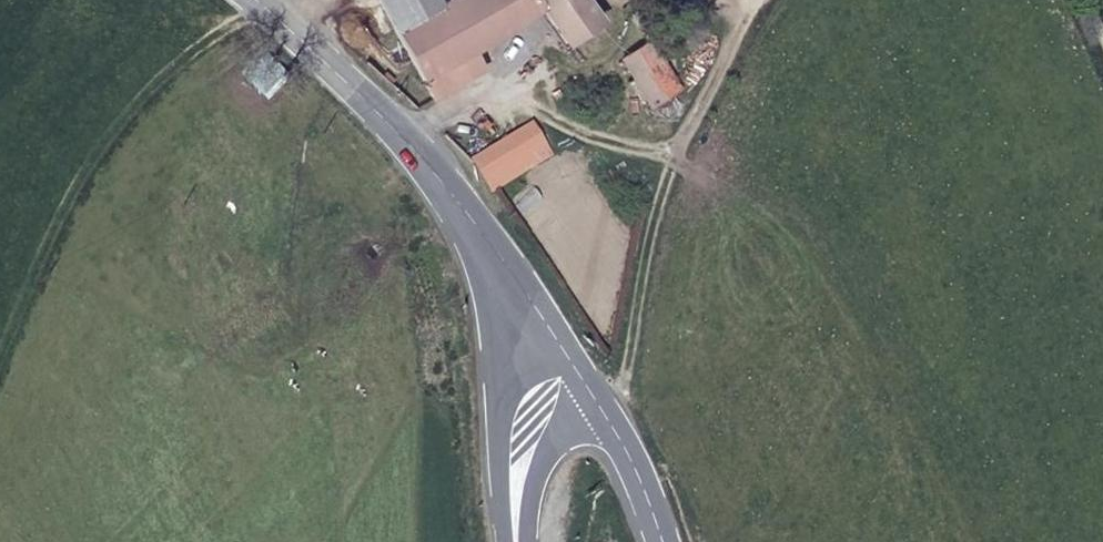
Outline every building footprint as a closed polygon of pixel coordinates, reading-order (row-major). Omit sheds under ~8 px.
[(420,35),(467,6),(463,0),(400,0),(420,35)] [(601,39),(576,0),(476,0),(467,6),(420,35),(453,83),(507,53),(538,28),(554,11),(579,52),(601,39)] [(601,39),(614,31),(597,0),(576,0),(601,39)] [(453,83),(466,103),(516,72),(507,53),(453,83)] [(643,87),(673,69),(664,55),(633,70),(643,87)] [(691,104),(673,69),(643,87),(661,120),(691,104)] [(506,168),(527,199),(584,164),(564,132),(506,168)]
